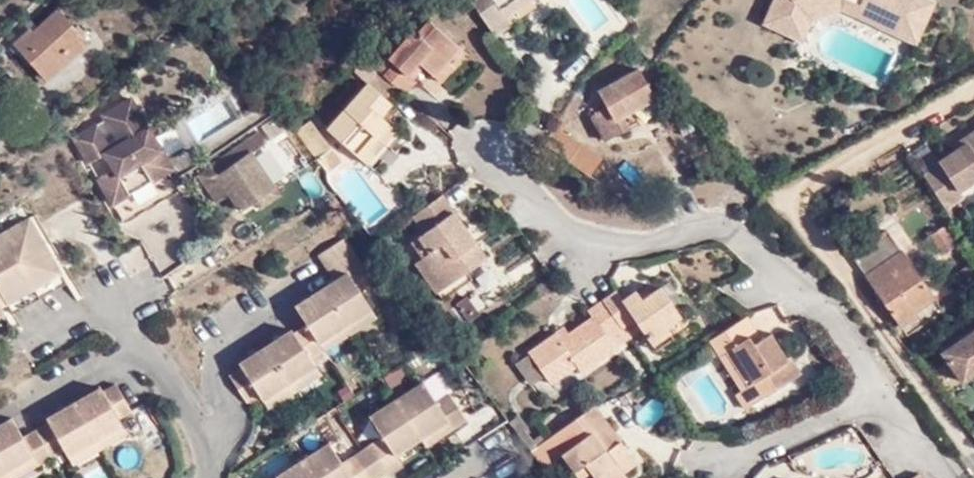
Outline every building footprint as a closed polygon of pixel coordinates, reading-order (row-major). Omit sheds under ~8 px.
[(495,40),(510,30),(506,23),(500,15),(522,0),(467,0),(473,7),(495,40)] [(510,30),(538,13),(531,4),(528,6),(524,0),(522,0),(500,15),(506,23),(510,30)] [(920,39),(935,7),(922,0),(778,0),(767,24),(804,41),(813,21),(811,12),(842,0),(920,39)] [(916,47),(920,39),(842,0),(811,12),(813,21),(841,11),(916,47)] [(5,42),(42,79),(83,39),(50,4),(27,26),(23,23),(5,42)] [(395,65),(385,76),(403,92),(405,94),(415,82),(412,79),(406,74),(418,62),(424,67),(433,76),(447,60),(459,48),(428,19),(390,61),(395,65)] [(383,75),(385,76),(395,65),(390,61),(372,44),(361,56),(383,75)] [(454,67),(447,60),(433,76),(440,82),(454,67)] [(412,79),(424,67),(418,62),(406,74),(412,79)] [(622,123),(630,118),(661,99),(644,69),(602,93),(612,113),(597,121),(609,144),(628,133),(622,123)] [(385,76),(383,75),(368,90),(362,86),(322,131),(354,158),(366,146),(374,153),(394,130),(375,115),(368,109),(380,96),(386,102),(390,105),(403,92),(385,76)] [(102,152),(112,169),(97,178),(124,223),(141,212),(130,194),(152,180),(164,199),(179,189),(169,172),(176,168),(165,150),(149,123),(132,96),(103,113),(119,141),(110,146),(96,123),(72,138),(86,161),(102,152)] [(375,115),(386,102),(380,96),(368,109),(375,115)] [(215,105),(194,125),(206,139),(228,119),(215,105)] [(635,129),(630,118),(622,123),(628,133),(635,129)] [(267,130),(273,140),(283,133),(276,123),(267,130)] [(323,149),(303,123),(290,135),(311,160),(323,149)] [(228,187),(240,205),(252,197),(257,205),(279,190),(273,181),(250,149),(262,140),(255,129),(196,173),(215,197),(228,187)] [(929,175),(949,206),(967,195),(964,191),(973,184),(973,135),(971,137),(970,144),(944,160),(946,164),(929,175)] [(271,150),(289,176),(303,167),(284,141),(271,150)] [(362,166),(374,153),(366,146),(354,158),(362,166)] [(332,161),(323,149),(311,160),(320,172),(332,161)] [(152,180),(130,194),(141,212),(164,199),(152,180)] [(409,241),(418,255),(437,287),(464,270),(482,257),(463,226),(457,230),(451,219),(454,216),(441,193),(410,213),(422,232),(409,241)] [(257,205),(252,197),(240,205),(246,214),(257,205)] [(34,212),(27,215),(43,244),(50,239),(34,212)] [(27,215),(0,231),(0,292),(5,300),(58,269),(43,244),(27,215)] [(937,238),(949,257),(965,247),(953,228),(937,238)] [(850,254),(866,278),(906,254),(889,230),(850,254)] [(254,391),(260,399),(286,381),(311,364),(308,358),(322,349),(318,342),(343,324),(370,306),(355,282),(347,271),(359,262),(342,237),(319,253),(334,278),(295,304),(306,324),(291,331),(287,328),(235,361),(238,366),(225,374),(243,399),(254,391)] [(906,254),(866,278),(902,330),(921,319),(917,311),(936,299),(906,254)] [(469,278),(464,270),(437,287),(418,255),(410,261),(435,300),(469,278)] [(367,274),(359,262),(347,271),(355,282),(367,274)] [(63,279),(58,269),(5,300),(11,309),(63,279)] [(619,302),(607,311),(619,330),(632,322),(653,354),(672,342),(664,328),(678,319),(659,290),(625,311),(619,302)] [(619,330),(607,311),(601,301),(586,310),(590,318),(564,335),(556,341),(551,335),(522,353),(543,385),(571,368),(576,376),(611,353),(603,340),(619,330)] [(374,314),(370,306),(343,324),(348,331),(374,314)] [(640,335),(632,322),(619,330),(628,343),(640,335)] [(743,395),(752,409),(788,387),(762,344),(753,349),(736,323),(693,349),(727,405),(743,395)] [(322,349),(348,331),(343,324),(318,342),(322,349)] [(560,329),(551,335),(556,341),(564,335),(560,329)] [(628,343),(619,330),(603,340),(611,353),(628,343)] [(944,354),(965,385),(973,379),(973,335),(944,354)] [(317,372),(311,364),(286,381),(292,389),(317,372)] [(119,421),(116,415),(128,405),(113,380),(101,387),(98,384),(42,417),(44,421),(21,433),(9,415),(0,420),(0,473),(5,470),(33,454),(38,461),(62,447),(66,453),(91,438),(119,421)] [(367,444),(384,469),(398,461),(392,451),(418,435),(444,418),(450,426),(463,418),(445,393),(434,401),(420,380),(368,414),(380,434),(367,444)] [(265,406),(292,389),(286,381),(260,399),(265,406)] [(736,419),(752,409),(743,395),(727,405),(736,419)] [(582,476),(583,477),(617,477),(613,471),(626,462),(613,445),(607,448),(596,433),(602,428),(587,408),(564,426),(578,445),(555,462),(567,477),(578,470),(582,476)] [(424,443),(450,426),(444,418),(418,435),(424,443)] [(511,418),(502,424),(523,454),(539,443),(533,436),(524,441),(517,431),(519,430),(511,418)] [(124,429),(119,421),(91,438),(95,446),(124,429)] [(71,461),(95,446),(91,438),(66,453),(71,461)] [(353,453),(340,460),(328,441),(273,475),(276,477),(351,477),(370,477),(353,453)] [(353,453),(370,477),(371,477),(384,469),(367,444),(353,453)] [(10,477),(38,461),(33,454),(5,470),(10,477)] [(630,468),(626,462),(613,471),(617,477),(630,468)]
